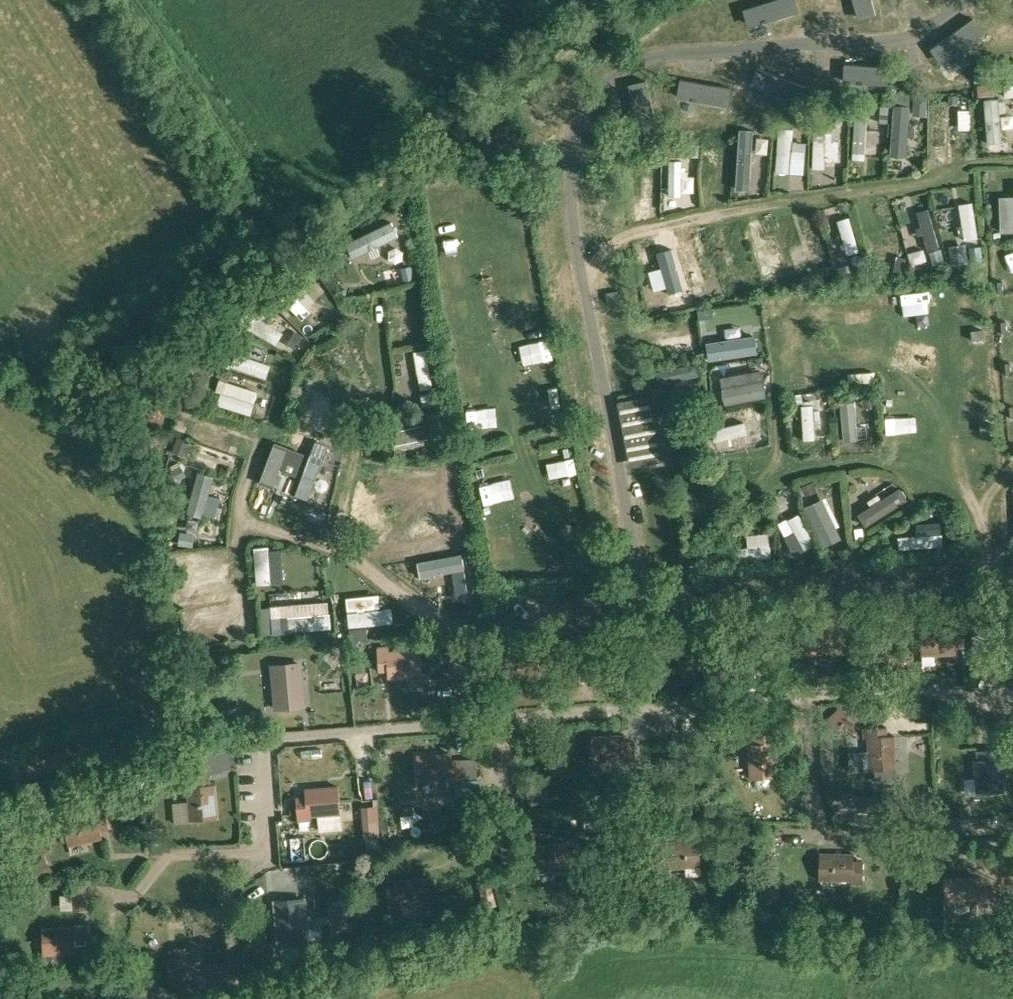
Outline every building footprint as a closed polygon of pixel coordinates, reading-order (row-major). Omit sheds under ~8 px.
[(647,402),(626,406),(619,408),(619,411),(627,447),(630,462),(658,457),(655,442),(647,402)] [(963,647),(964,647),(964,623),(953,623),(953,628),(921,629),(921,651),(936,651),(936,655),(955,655),(955,645),(963,645),(963,647)] [(407,672),(422,671),(421,648),(388,650),(388,646),(377,646),(379,670),(380,670),(380,668),(388,668),(389,677),(408,676),(407,672)] [(298,692),(302,691),(300,672),(290,673),(290,665),(292,665),(292,664),(268,666),(269,677),(274,676),(277,709),(299,707),(298,692)] [(892,755),(896,754),(895,735),(885,736),(885,728),(887,728),(887,727),(863,728),(863,739),(868,738),(870,771),(893,769),(892,755)] [(625,765),(636,764),(634,740),(633,740),(633,742),(625,743),(625,734),(606,735),(606,739),(591,740),(593,762),(625,760),(625,765)] [(750,746),(752,780),(779,778),(776,746),(781,745),(780,735),(756,736),(757,737),(759,737),(759,745),(750,746)] [(1001,760),(1005,759),(1004,748),(980,751),(981,752),(983,752),(983,760),(974,760),(976,780),(980,779),(981,794),(1004,792),(1001,760)] [(451,784),(462,783),(460,759),(459,759),(459,761),(451,762),(450,752),(431,753),(431,758),(417,759),(418,781),(451,779),(451,784)] [(211,803),(215,803),(214,784),(205,784),(204,776),(206,776),(206,775),(182,777),(183,788),(188,787),(190,819),(212,818),(211,803)] [(310,816),(341,813),(338,786),(305,789),(306,797),(297,798),(299,820),(310,819),(310,816)] [(108,829),(109,829),(104,805),(94,807),(95,812),(63,819),(67,841),(82,838),(83,842),(102,838),(100,829),(107,827),(108,829)] [(304,837),(291,838),(292,858),(306,857),(304,837)] [(678,867),(701,865),(699,842),(684,843),(684,839),(664,841),(665,850),(657,851),(657,849),(656,849),(658,873),(669,872),(669,880),(679,879),(678,867)] [(569,872),(579,871),(578,847),(577,847),(577,849),(569,850),(568,841),(549,842),(549,846),(534,847),(536,870),(568,867),(569,872)] [(862,884),(862,860),(861,860),(861,862),(853,862),(853,853),(834,852),(834,856),(819,856),(819,879),(851,879),(851,884),(862,884)] [(44,857),(22,871),(31,885),(53,871),(44,857)] [(977,905),(987,905),(986,881),(985,881),(985,883),(977,883),(977,874),(958,874),(958,878),(943,879),(944,902),(976,900),(977,905)] [(399,906),(431,903),(428,880),(414,882),(413,878),(394,880),(395,889),(387,890),(387,888),(386,888),(389,912),(399,911),(399,906)] [(303,911),(308,910),(307,899),(283,901),(283,902),(285,902),(285,910),(276,911),(277,930),(282,930),(283,944),(305,943),(303,911)] [(76,958),(87,958),(86,934),(85,934),(85,936),(77,936),(77,927),(58,927),(58,931),(43,931),(43,954),(76,953),(76,958)] [(196,958),(200,958),(200,948),(176,949),(176,950),(178,950),(178,958),(169,958),(170,977),(174,977),(175,992),(197,991),(196,958)]
